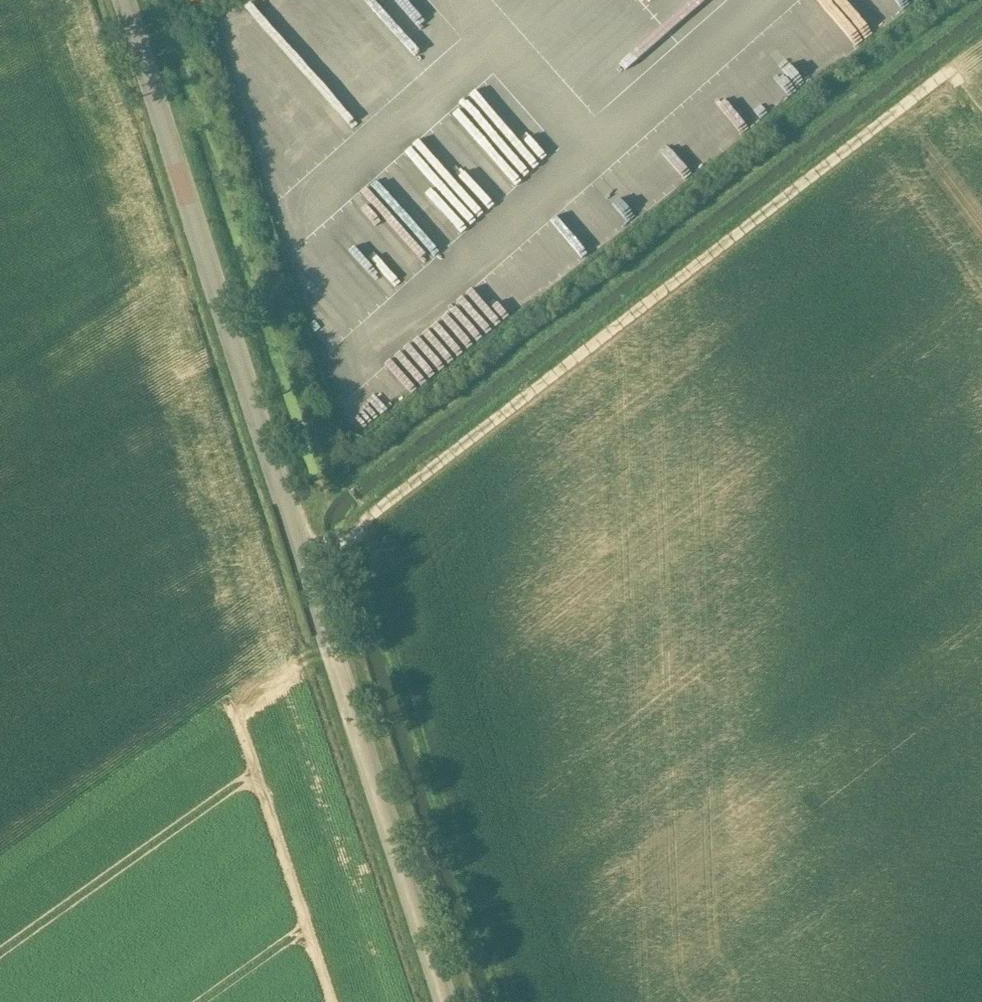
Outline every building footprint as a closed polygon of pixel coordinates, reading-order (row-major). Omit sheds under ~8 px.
[(838,58),(877,24),(856,0),(804,0),(813,10),(804,18),(838,58)] [(712,92),(738,131),(778,103),(771,93),(775,91),(757,64),(741,74),(734,64),(712,80),(718,89),(712,92)] [(547,152),(557,144),(527,109),(517,117),(510,108),(478,91),(415,143),(410,152),(436,184),(434,187),(425,194),(413,187),(404,204),(393,198),(398,189),(393,193),(383,181),(381,180),(312,237),(308,243),(294,255),(330,300),(364,318),(397,291),(403,279),(538,168),(547,152)] [(547,235),(547,264),(600,263),(599,202),(563,203),(563,220),(547,221),(547,235)] [(381,415),(434,377),(413,348),(360,386),(381,415)]
